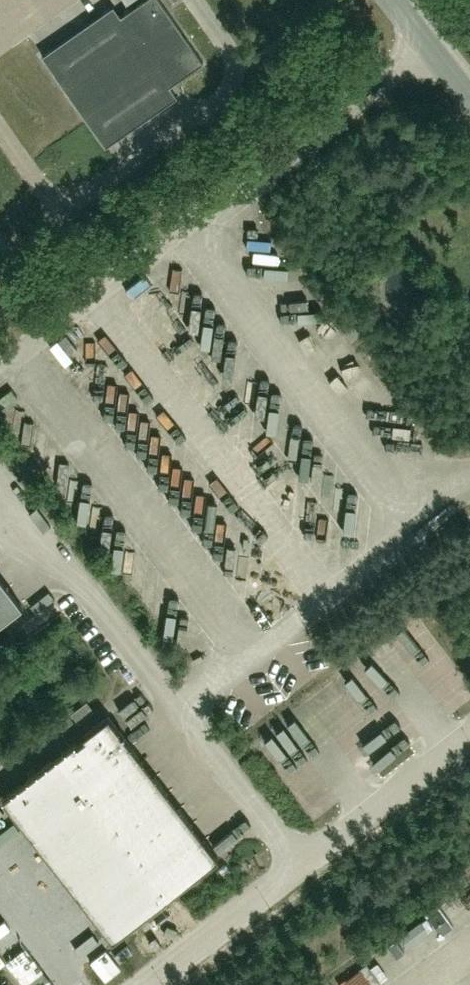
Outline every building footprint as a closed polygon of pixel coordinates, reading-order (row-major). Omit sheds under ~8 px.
[(106,147),(177,97),(170,86),(170,85),(169,84),(168,86),(166,82),(171,79),(173,82),(173,83),(176,81),(203,62),(160,0),(144,0),(129,10),(127,11),(124,13),(125,14),(128,17),(122,21),(120,18),(122,16),(121,15),(121,16),(113,5),(43,54),(41,55),(106,147)] [(22,604),(0,577),(0,621),(22,604)] [(75,741),(2,798),(113,939),(219,857),(108,715),(83,735),(85,737),(77,744),(75,741)] [(231,870),(226,864),(219,869),(224,876),(231,870)] [(132,952),(127,945),(114,955),(119,962),(132,952)]
